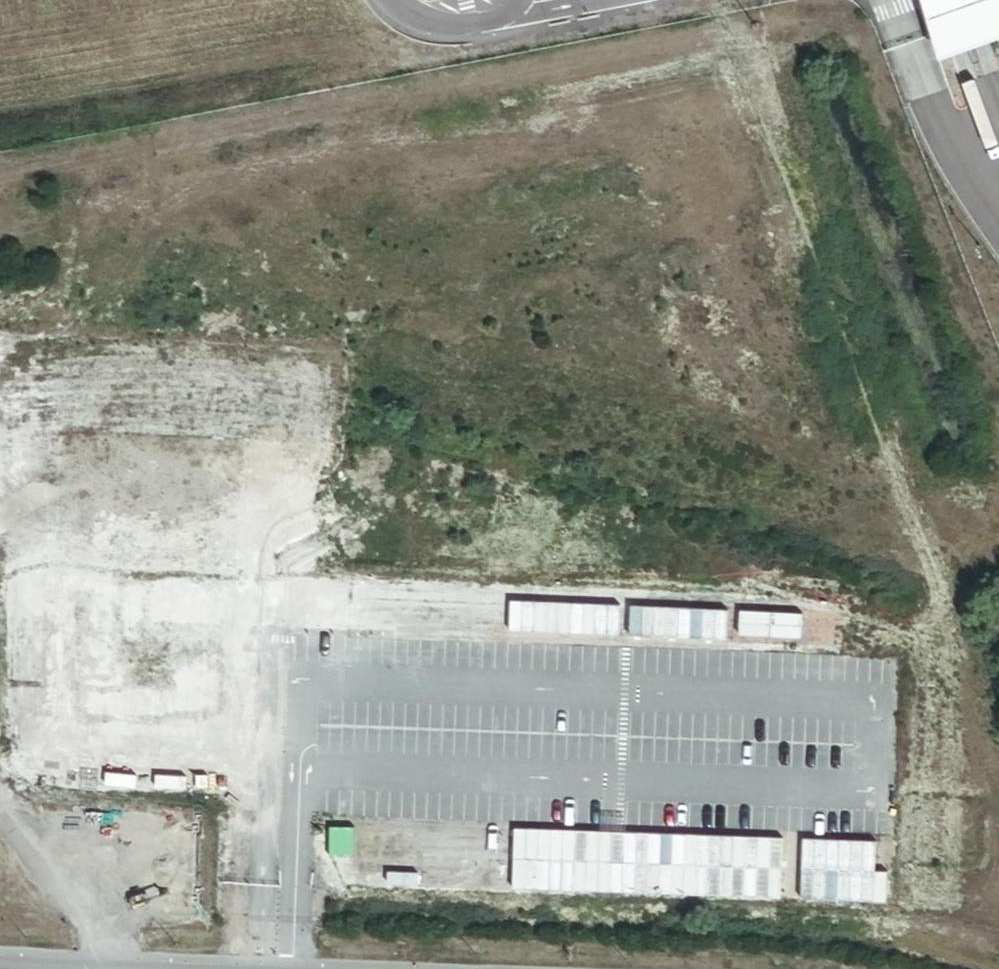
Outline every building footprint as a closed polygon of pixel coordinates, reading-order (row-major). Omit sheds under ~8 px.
[(942,47),(998,27),(998,0),(924,0),(942,47)]
